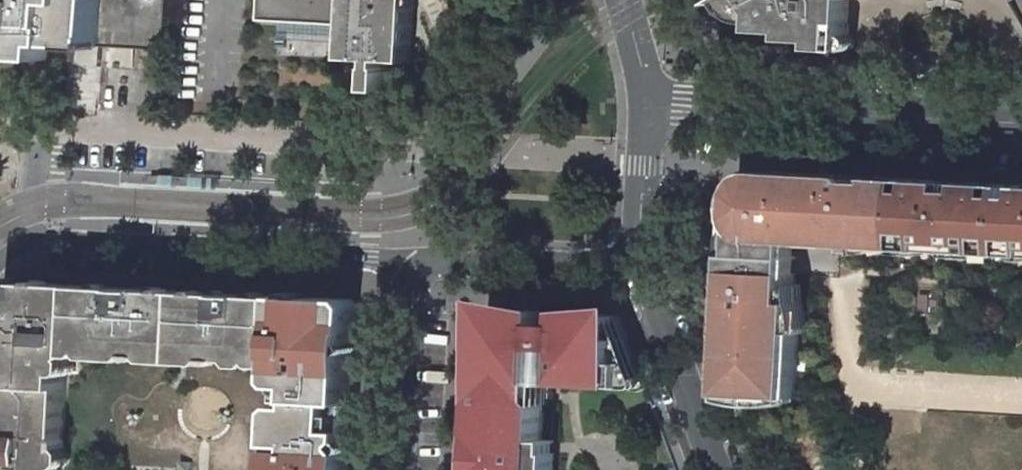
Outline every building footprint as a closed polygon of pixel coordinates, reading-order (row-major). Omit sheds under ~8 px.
[(73,59),(74,45),(75,34),(98,36),(100,0),(0,0),(0,56),(73,59)] [(415,0),(259,0),(258,16),(351,21),(349,55),(373,56),(372,88),(387,88),(388,58),(412,59),(415,0)] [(722,3),(726,9),(734,16),(744,21),(759,25),(759,12),(755,3),(750,1),(748,0),(727,0),(722,3)] [(848,50),(850,27),(849,24),(848,23),(846,20),(845,19),(843,18),(821,11),(821,0),(748,0),(750,1),(755,3),(759,12),(759,25),(759,31),(788,32),(788,40),(803,41),(803,38),(818,39),(818,49),(848,50)] [(851,0),(821,0),(821,11),(843,18),(845,19),(846,20),(848,23),(849,24),(850,27),(851,0)] [(98,47),(98,36),(75,34),(74,45),(84,46),(98,47)] [(872,241),(903,243),(907,179),(879,177),(879,181),(858,180),(856,177),(853,176),(843,175),(843,186),(833,185),(833,189),(823,189),(823,185),(814,184),(814,174),(758,171),(749,176),(743,185),(739,195),(738,207),(740,219),(745,230),(753,237),(761,240),(797,242),(797,233),(841,236),(840,244),(871,246),(872,241)] [(826,174),(814,174),(814,184),(823,185),(823,189),(833,189),(833,185),(843,186),(843,175),(826,174)] [(952,181),(907,179),(903,243),(903,248),(935,250),(935,241),(945,242),(944,246),(967,247),(972,252),(1021,255),(1021,185),(952,181)] [(735,269),(795,272),(797,242),(761,240),(753,237),(745,230),(737,231),(735,269)] [(840,244),(841,236),(797,233),(797,242),(840,244)] [(972,252),(967,247),(944,246),(945,242),(935,241),(935,250),(972,252)] [(795,272),(735,269),(733,304),(735,304),(739,315),(739,321),(739,331),(738,336),(733,347),(730,347),(730,348),(729,372),(749,373),(748,395),(795,397),(800,301),(793,301),(795,272)] [(25,282),(18,288),(41,289),(40,302),(61,303),(61,297),(82,298),(83,285),(25,282)] [(151,289),(83,285),(82,298),(79,355),(91,356),(96,351),(96,346),(112,348),(112,352),(233,359),(233,354),(264,356),(264,361),(268,365),(280,365),(284,296),(230,293),(230,304),(215,303),(215,300),(166,297),(166,301),(151,300),(151,289)] [(14,292),(10,355),(9,386),(7,429),(9,431),(9,437),(6,436),(6,437),(5,459),(5,460),(12,461),(12,469),(61,469),(67,358),(75,358),(79,355),(82,298),(61,297),(61,303),(40,302),(41,289),(18,288),(14,292)] [(230,304),(230,293),(151,289),(151,300),(166,301),(166,297),(215,300),(215,303),(230,304)] [(4,355),(10,355),(14,292),(7,299),(4,355)] [(929,300),(929,295),(920,295),(919,311),(928,311),(928,307),(929,300)] [(349,440),(353,359),(319,357),(320,346),(348,348),(349,349),(354,344),(354,331),(357,331),(358,306),(353,300),(312,298),(307,303),(302,297),(284,296),(280,365),(279,380),(284,385),(299,386),(298,407),(283,406),(277,411),(274,469),(349,469),(350,461),(329,460),(330,446),(344,446),(344,444),(349,440)] [(739,331),(739,321),(739,315),(735,304),(733,304),(730,347),(733,347),(738,336),(739,331)] [(558,453),(555,453),(556,439),(543,439),(545,403),(541,403),(542,381),(544,335),(546,311),(495,308),(493,331),(487,331),(480,449),(483,450),(482,464),(479,464),(479,469),(557,469),(558,453)] [(567,312),(546,311),(544,335),(550,335),(551,325),(560,325),(567,325),(567,312)] [(619,315),(567,312),(567,325),(564,382),(629,386),(630,362),(636,360),(619,315)] [(980,321),(979,332),(995,334),(996,323),(980,321)] [(564,382),(567,325),(560,325),(560,336),(550,335),(544,335),(542,381),(564,382)] [(560,325),(551,325),(550,335),(560,336),(560,325)] [(349,349),(348,348),(320,346),(319,357),(353,359),(353,353),(349,349)] [(629,386),(645,387),(636,360),(630,362),(629,386)] [(728,394),(748,395),(749,373),(729,372),(728,394)] [(6,437),(6,436),(9,437),(9,431),(7,429),(9,386),(2,386),(0,426),(0,437),(6,437)] [(350,453),(344,446),(330,446),(329,460),(350,461),(350,453)] [(12,461),(5,460),(5,459),(0,459),(0,469),(12,469),(12,461)] [(192,463),(180,462),(180,469),(191,469),(192,463)]
